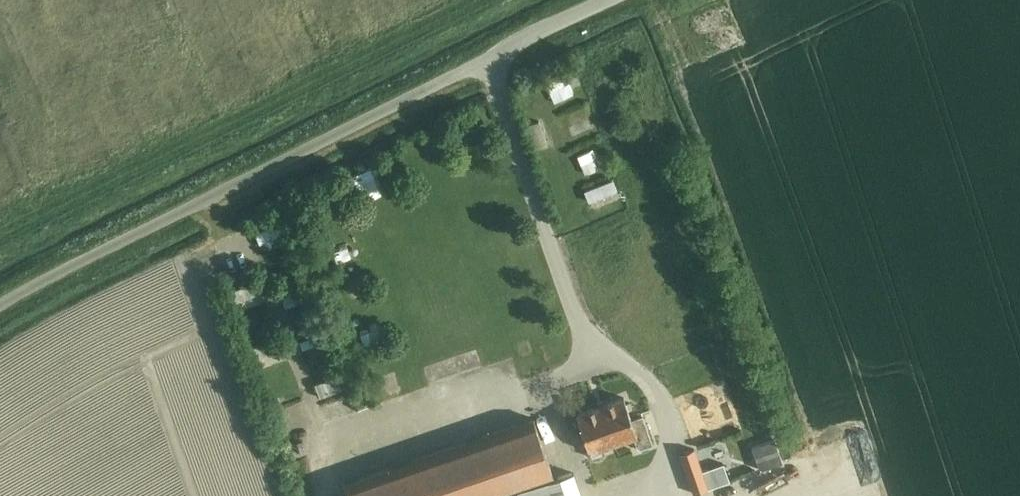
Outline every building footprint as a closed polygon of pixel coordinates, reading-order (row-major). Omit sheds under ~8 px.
[(547,141),(539,119),(524,124),(532,147),(547,141)] [(384,150),(373,154),(379,168),(390,163),(384,150)] [(600,169),(607,185),(634,174),(628,158),(600,169)] [(272,210),(280,229),(301,220),(293,201),(272,210)] [(295,317),(279,320),(282,341),(298,339),(295,317)] [(339,361),(342,347),(328,344),(324,358),(339,361)] [(313,383),(318,397),(340,389),(335,375),(313,383)] [(623,396),(600,405),(613,443),(633,436),(638,449),(652,444),(642,414),(631,418),(623,396)] [(613,443),(600,405),(576,413),(589,451),(613,443)] [(551,476),(531,419),(341,483),(346,495),(492,495),(551,476)] [(679,451),(694,492),(730,479),(723,460),(702,468),(694,446),(679,451)] [(573,473),(516,493),(518,495),(581,495),(573,473)]
